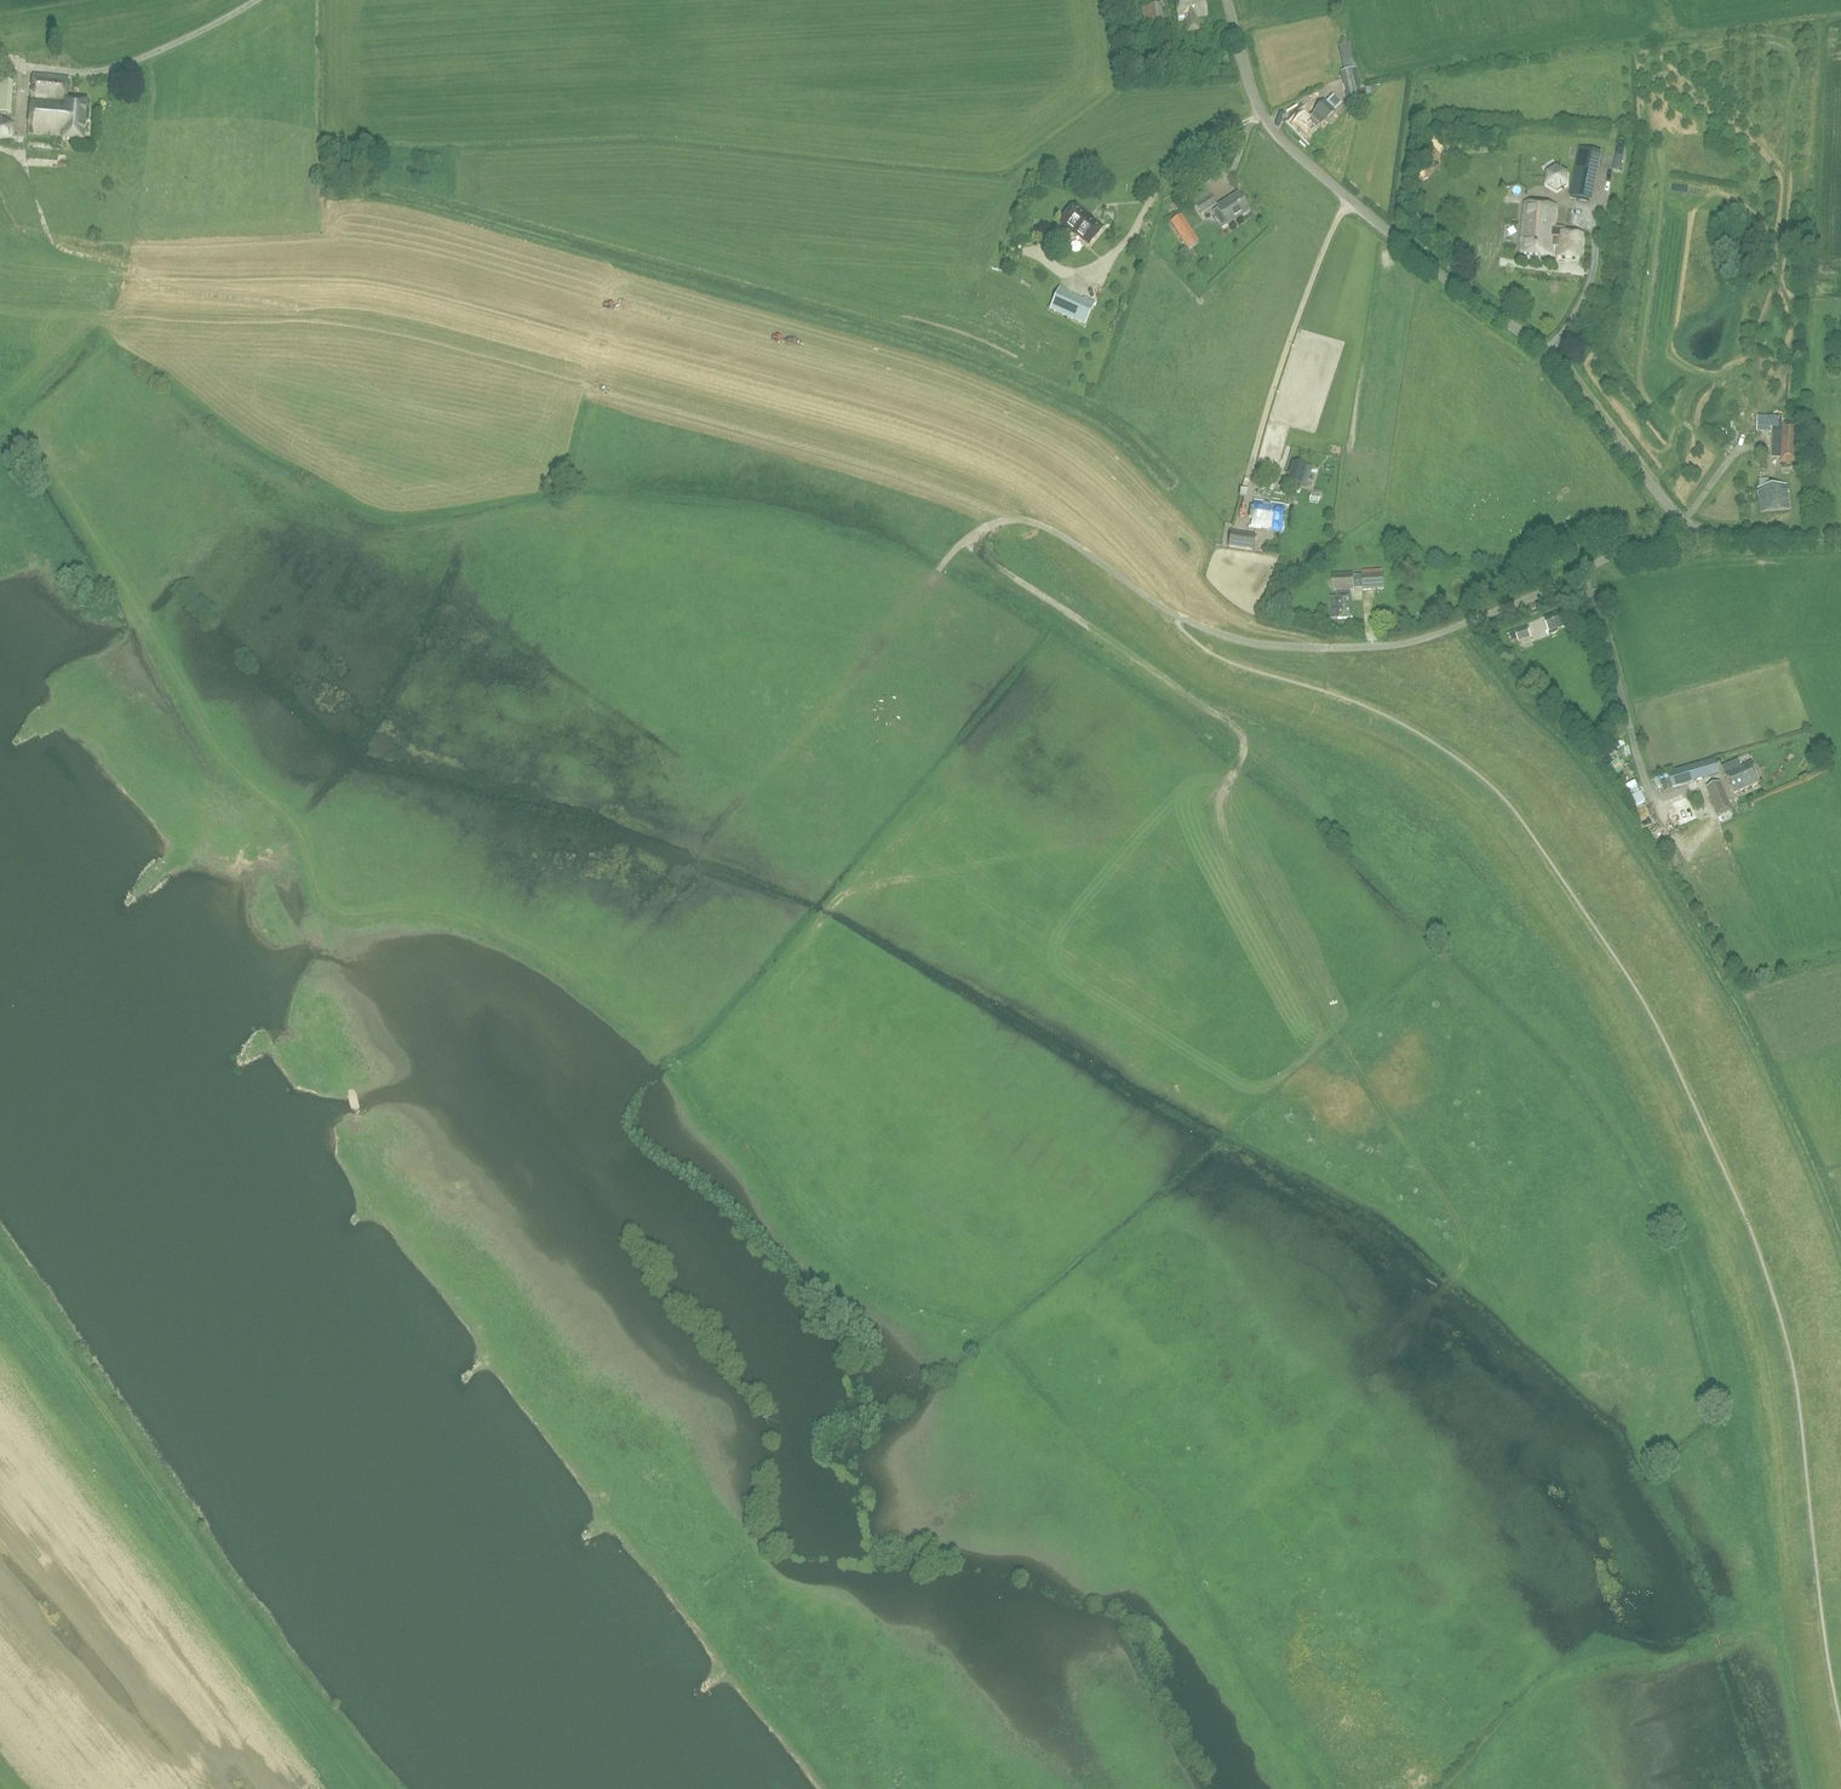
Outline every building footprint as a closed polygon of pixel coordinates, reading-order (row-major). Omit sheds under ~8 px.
[(1205,0),(1174,0),(1178,21),(1183,20),(1185,32),(1200,30),(1198,18),(1207,16),(1205,0)] [(1140,29),(1144,28),(1164,26),(1163,25),(1167,25),(1165,12),(1162,13),(1160,4),(1141,7),(1143,20),(1139,20),(1140,29)] [(1340,36),(1350,35),(1348,17),(1338,18),(1340,36)] [(1351,47),(1339,50),(1344,70),(1355,68),(1351,47)] [(1344,70),(1340,71),(1347,100),(1362,96),(1355,68),(1344,70)] [(63,139),(83,141),(86,101),(67,99),(68,78),(33,75),(28,132),(64,135),(63,139)] [(11,114),(13,80),(0,79),(0,113),(11,114)] [(1375,93),(1381,91),(1379,79),(1372,81),(1375,93)] [(1304,111),(1291,124),(1306,140),(1320,126),(1319,125),(1319,124),(1323,121),(1324,120),(1324,121),(1334,110),(1337,114),(1344,106),(1341,103),(1333,95),(1326,103),(1324,100),(1313,111),(1314,111),(1309,116),(1304,111)] [(3,117),(4,130),(21,129),(20,116),(3,117)] [(1619,171),(1624,149),(1617,147),(1612,169),(1619,171)] [(1579,148),(1570,196),(1589,200),(1599,153),(1579,148)] [(1546,184),(1556,190),(1566,185),(1566,174),(1557,168),(1546,174),(1546,184)] [(1514,191),(1533,187),(1531,177),(1512,181),(1514,191)] [(1225,194),(1238,185),(1234,178),(1220,187),(1225,194)] [(1605,198),(1613,199),(1613,191),(1606,190),(1605,198)] [(1237,193),(1216,206),(1228,224),(1249,210),(1237,193)] [(1211,195),(1195,205),(1201,214),(1217,204),(1211,195)] [(1088,245),(1102,228),(1085,214),(1086,213),(1075,204),(1060,222),(1073,233),(1074,233),(1088,245)] [(1524,204),(1520,254),(1552,256),(1553,233),(1559,233),(1557,257),(1581,259),(1583,234),(1565,232),(1565,227),(1554,226),(1555,206),(1524,204)] [(1170,221),(1187,248),(1197,241),(1180,215),(1170,221)] [(1049,309),(1085,325),(1095,302),(1084,297),(1083,301),(1069,294),(1071,291),(1060,286),(1049,309)] [(1724,422),(1721,428),(1734,434),(1737,428),(1724,422)] [(1784,425),(1782,461),(1796,462),(1797,425),(1784,425)] [(1715,433),(1722,438),(1725,434),(1718,429),(1715,433)] [(1711,432),(1705,439),(1720,451),(1726,443),(1711,432)] [(1749,435),(1750,447),(1764,447),(1764,434),(1749,435)] [(1292,461),(1286,481),(1307,486),(1312,466),(1292,461)] [(1786,484),(1758,487),(1761,513),(1789,509),(1786,484)] [(1283,507),(1255,502),(1251,525),(1279,530),(1283,507)] [(1228,546),(1253,550),(1255,535),(1230,531),(1228,546)] [(1593,535),(1594,541),(1602,539),(1601,533),(1593,535)] [(1383,573),(1362,574),(1362,576),(1358,577),(1358,589),(1363,588),(1363,590),(1384,589),(1383,573)] [(1336,591),(1338,618),(1353,618),(1351,591),(1354,590),(1353,574),(1332,575),(1333,591),(1336,591)] [(1556,628),(1567,624),(1564,617),(1553,621),(1556,628)] [(1518,641),(1531,638),(1527,626),(1514,631),(1509,633),(1512,641),(1517,639),(1518,641)] [(1627,755),(1616,758),(1619,770),(1630,767),(1627,755)] [(1707,760),(1682,768),(1687,783),(1712,775),(1707,760)] [(1733,794),(1760,781),(1751,761),(1741,765),(1738,760),(1721,768),(1733,794)] [(1675,770),(1668,772),(1673,788),(1680,785),(1675,770)] [(1721,782),(1706,788),(1714,807),(1728,800),(1721,782)] [(1643,803),(1648,814),(1657,809),(1652,798),(1643,803)] [(226,1752),(217,1754),(218,1760),(227,1759),(226,1752)]
